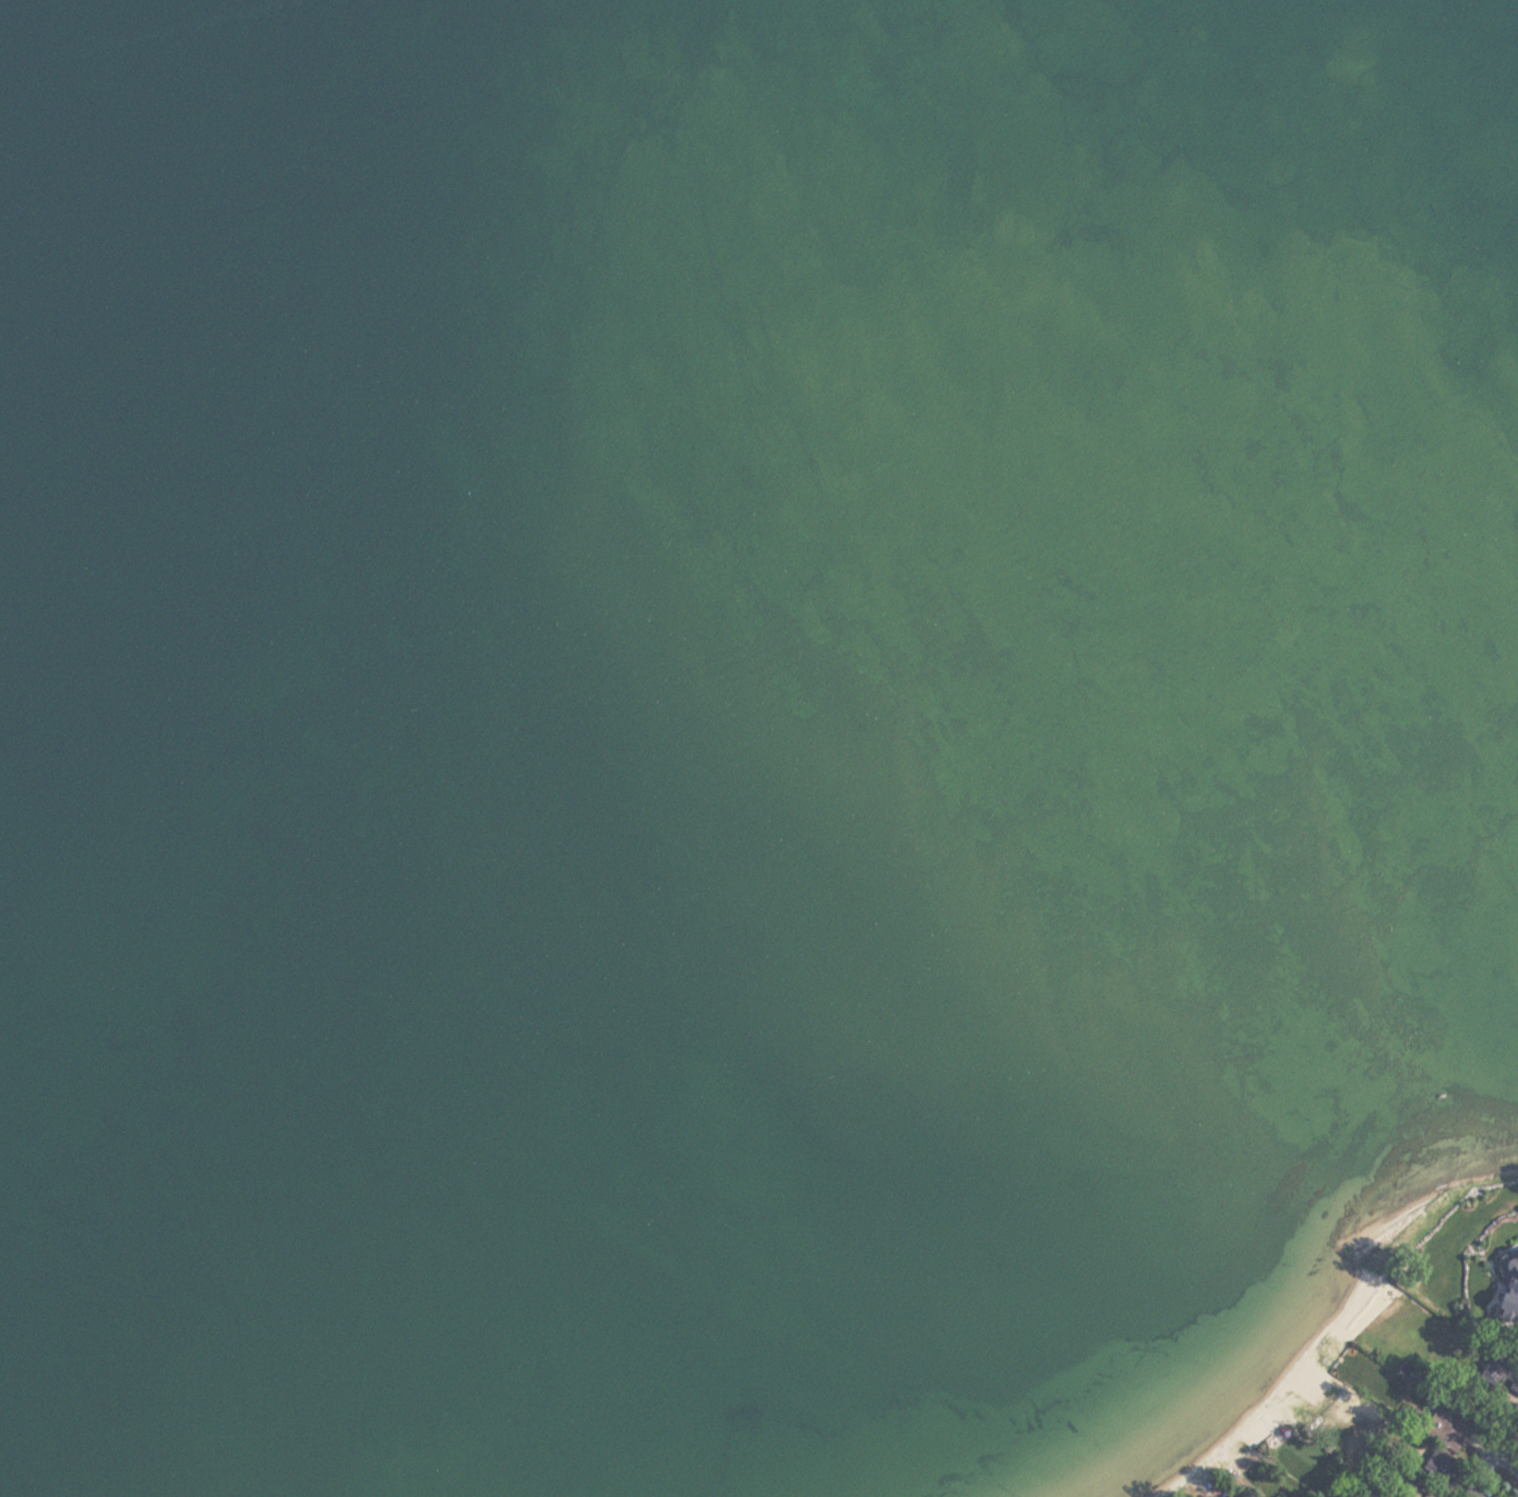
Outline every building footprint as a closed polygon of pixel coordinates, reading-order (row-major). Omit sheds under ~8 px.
[(1497,1257),(1515,1299),(1517,1298),(1517,1248),(1497,1257)] [(1492,1361),(1482,1378),(1517,1397),(1517,1375),(1492,1361)] [(1440,1408),(1427,1426),(1435,1432),(1430,1438),(1454,1456),(1472,1432),(1440,1408)] [(1439,1490),(1461,1477),(1445,1451),(1423,1465),(1439,1490)] [(1407,1484),(1401,1496),(1433,1496),(1407,1484)]
